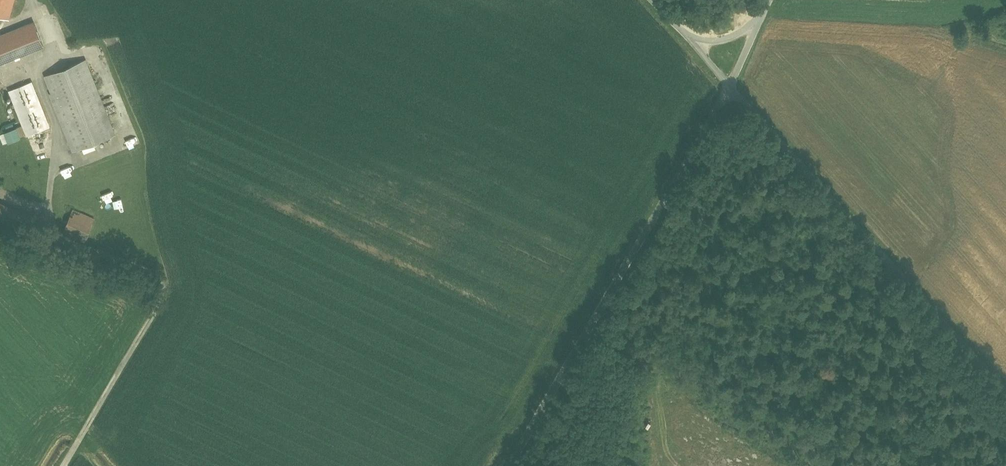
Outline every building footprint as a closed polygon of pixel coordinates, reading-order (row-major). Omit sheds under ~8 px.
[(717,12),(720,21),(728,18),(725,9),(717,12)] [(0,36),(0,62),(43,45),(34,22),(0,36)] [(89,53),(46,70),(75,145),(84,142),(96,137),(118,129),(89,53)] [(52,120),(35,75),(10,84),(28,129),(52,120)] [(22,131),(16,118),(8,121),(9,123),(1,127),(6,138),(22,131)] [(96,137),(84,142),(86,147),(98,142),(96,137)] [(21,220),(27,206),(0,195),(0,211),(21,220)] [(71,208),(62,231),(86,239),(94,217),(71,208)]
